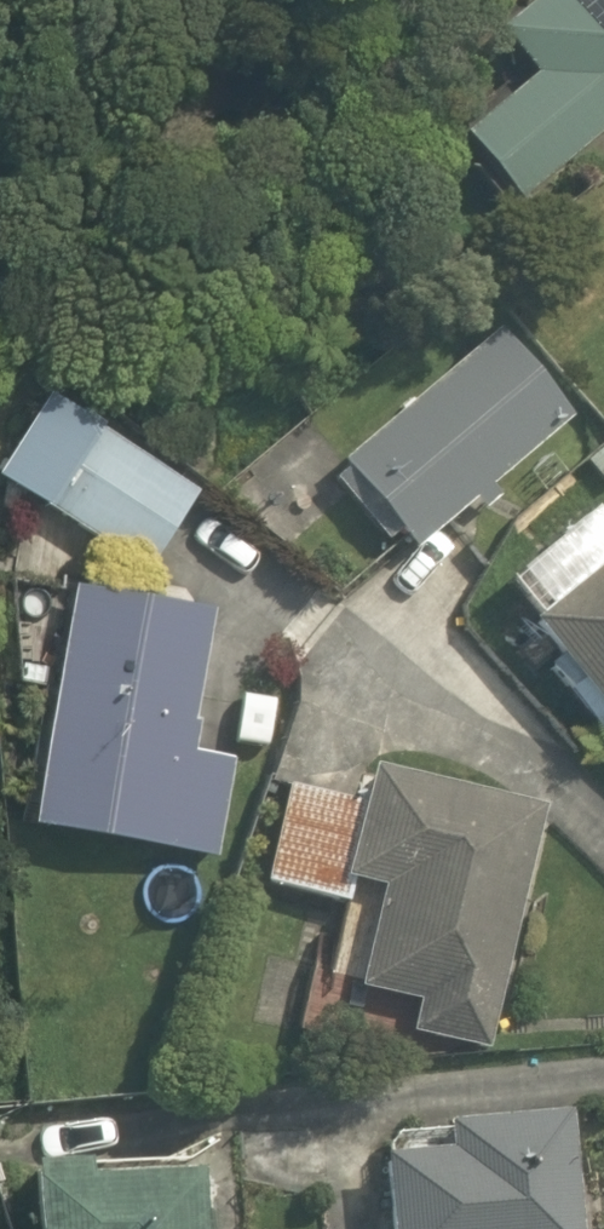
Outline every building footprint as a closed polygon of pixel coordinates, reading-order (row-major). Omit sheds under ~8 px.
[(508,34),(530,61),(456,121),(521,202),(603,135),(603,0),(549,0),(508,34)] [(599,405),(513,310),(335,473),(421,567),(599,405)] [(181,476),(49,401),(2,484),(134,559),(181,476)] [(534,627),(603,716),(603,572),(534,627)] [(205,759),(228,607),(84,584),(47,822),(225,850),(238,764),(205,759)] [(374,778),(367,812),(289,796),(269,892),(348,908),(352,892),(381,897),(362,992),(420,1003),(414,1036),(496,1052),(544,812),(374,778)] [(389,1165),(394,1228),(584,1228),(577,1122),(450,1131),(452,1160),(389,1165)] [(37,1190),(39,1228),(206,1228),(204,1183),(37,1190)]
